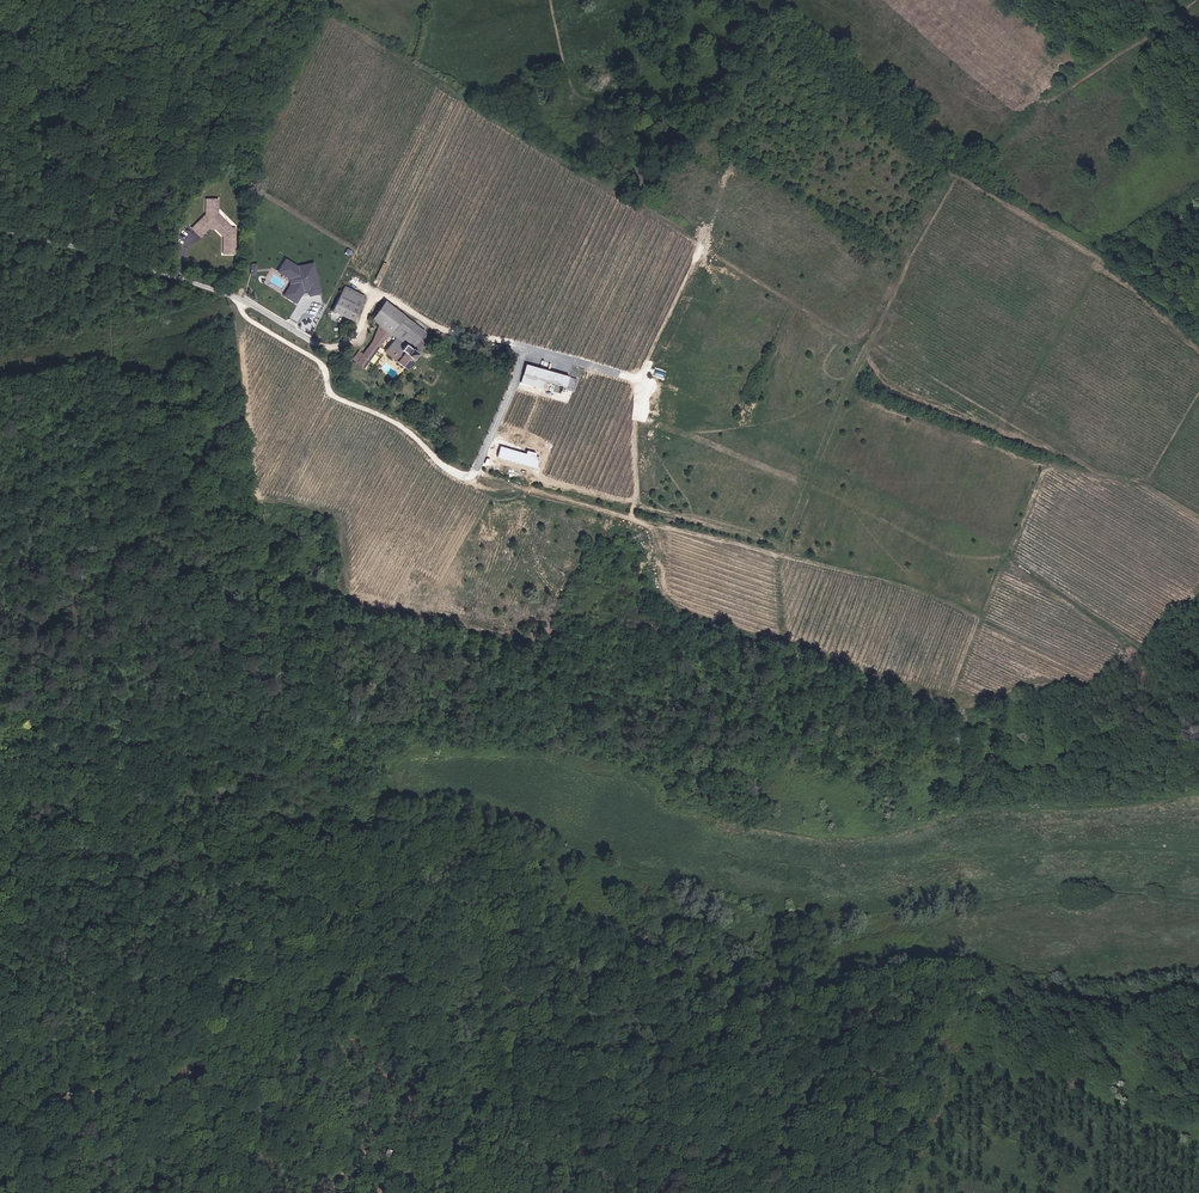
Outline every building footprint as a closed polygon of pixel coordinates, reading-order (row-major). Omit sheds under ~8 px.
[(193,229),(202,237),(211,228),(217,228),(224,236),(224,253),(237,254),(237,227),(233,227),(219,213),(219,200),(206,199),(207,214),(193,229)] [(322,294),(315,263),(299,266),(287,259),(279,271),(291,279),(292,285),(285,295),(299,303),(304,296),(311,295),(311,297),(322,294)] [(355,320),(367,294),(347,283),(334,310),(355,320)] [(428,331),(386,301),(372,320),(380,326),(374,341),(364,352),(360,350),(354,357),(367,367),(391,334),(397,338),(385,353),(408,369),(431,338),(426,334),(428,331)] [(566,386),(569,375),(524,365),(522,375),(566,386)] [(622,525),(608,522),(620,535),(622,525)]
